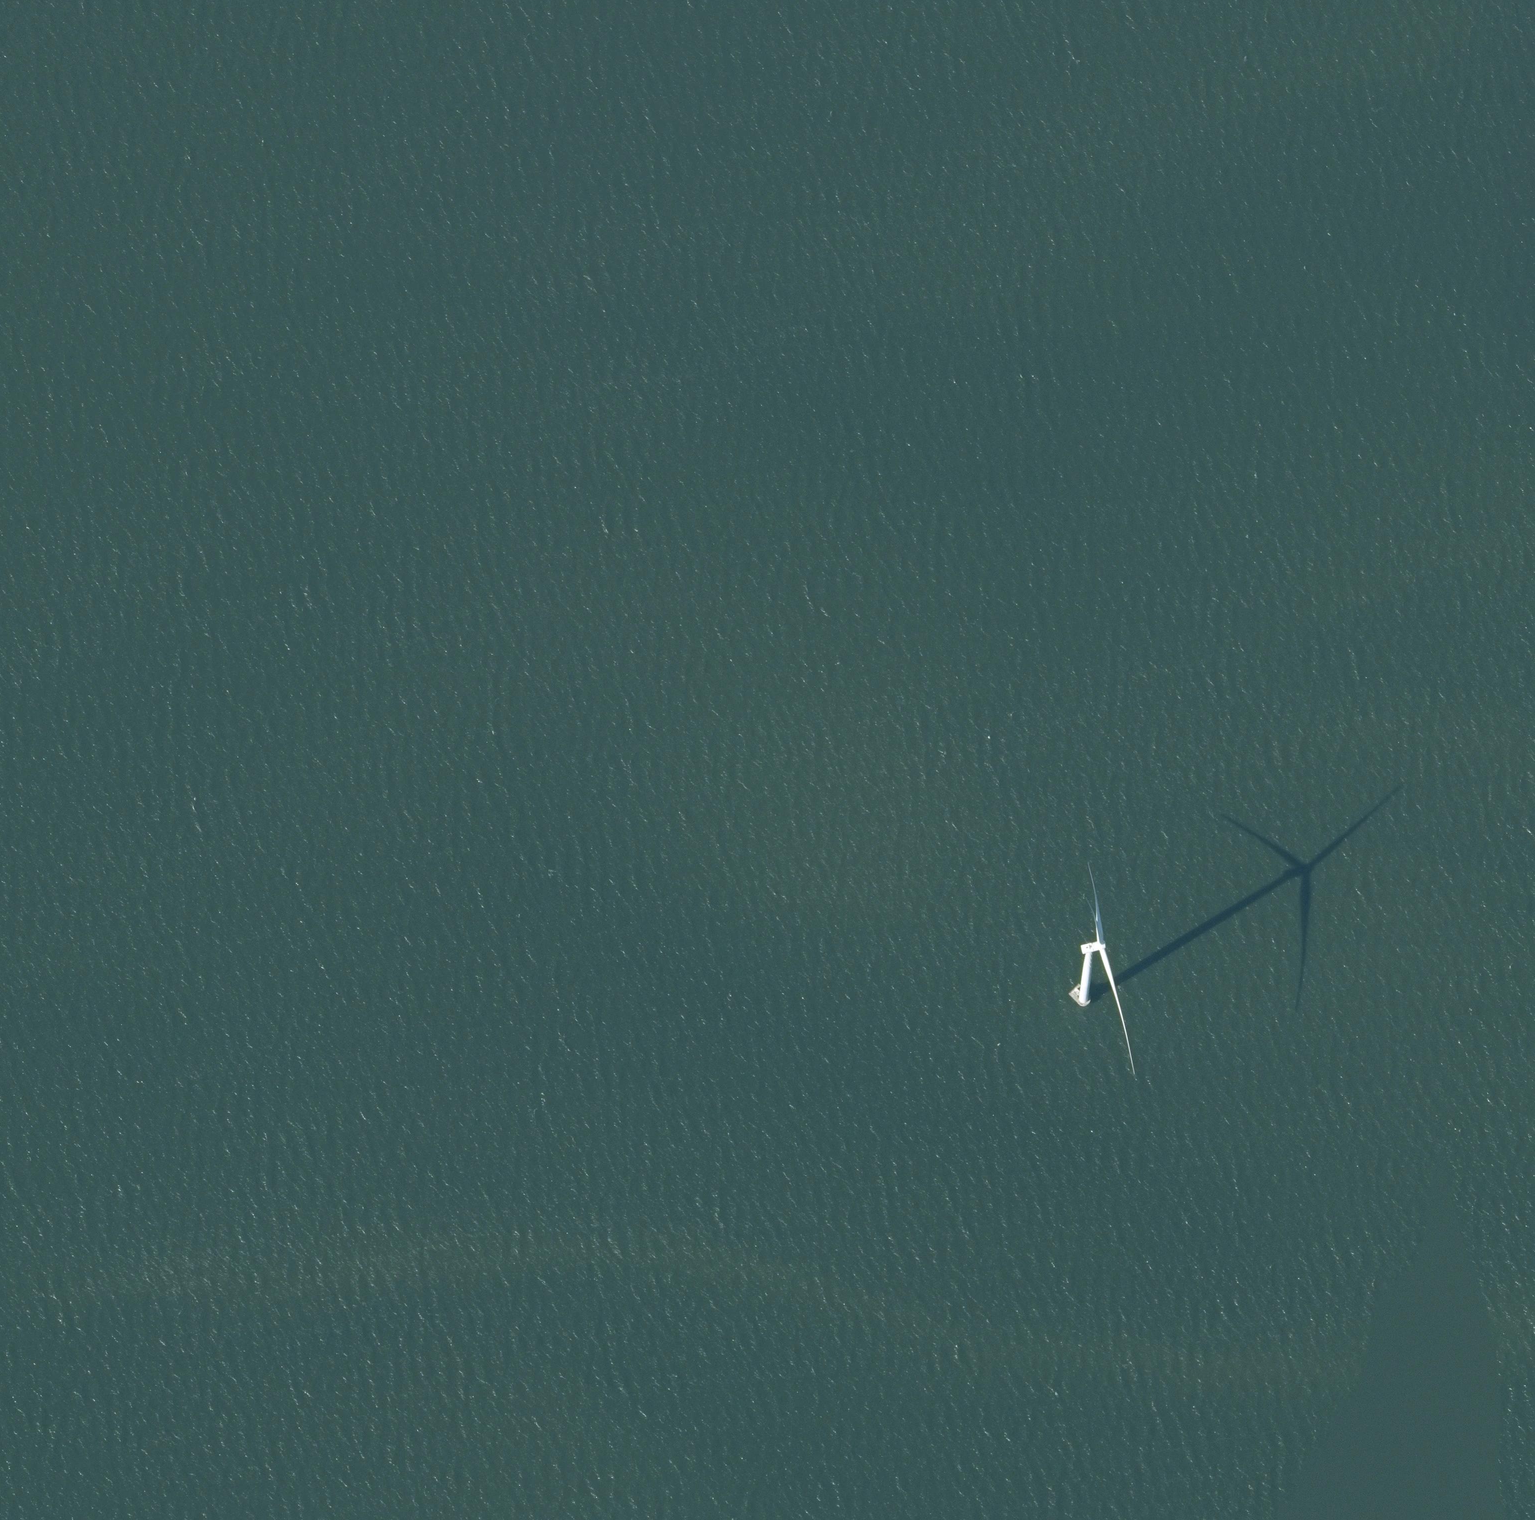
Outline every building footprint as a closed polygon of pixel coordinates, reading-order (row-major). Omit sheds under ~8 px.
[(1079,1000),(1079,1001),(1079,1003),(1079,1004),(1080,1005),(1081,1006),(1082,1006),(1084,1006),(1085,1006),(1086,1005),(1087,1004),(1087,1003),(1087,1001),(1087,1000),(1086,999),(1085,998),(1083,998),(1082,998),(1081,998),(1080,999),(1079,1000)]
